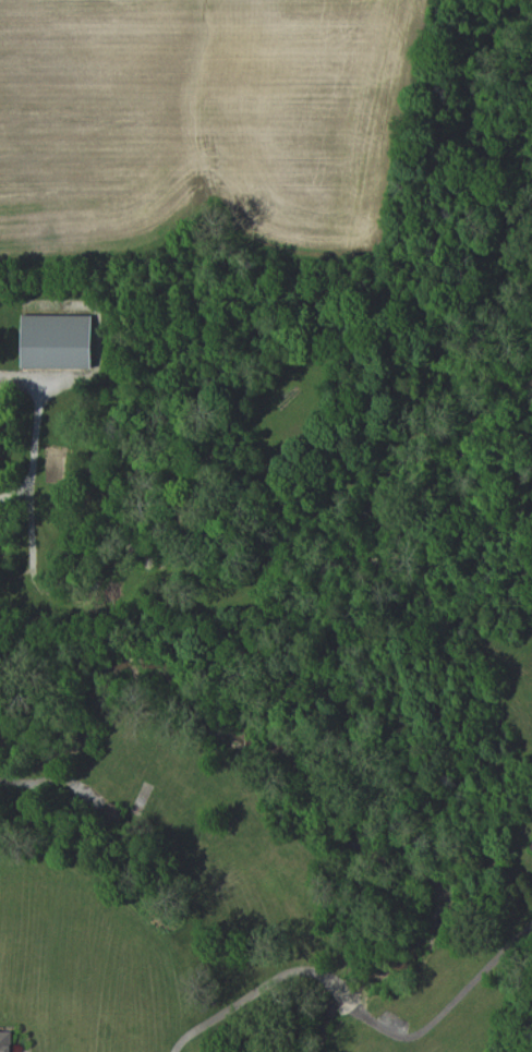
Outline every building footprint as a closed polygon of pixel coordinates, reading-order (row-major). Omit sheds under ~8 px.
[(21,367),(91,368),(91,315),(22,314),(21,367)] [(117,826),(125,812),(109,802),(101,816),(117,826)] [(0,1031),(0,1051),(11,1051),(11,1031),(0,1031)]
